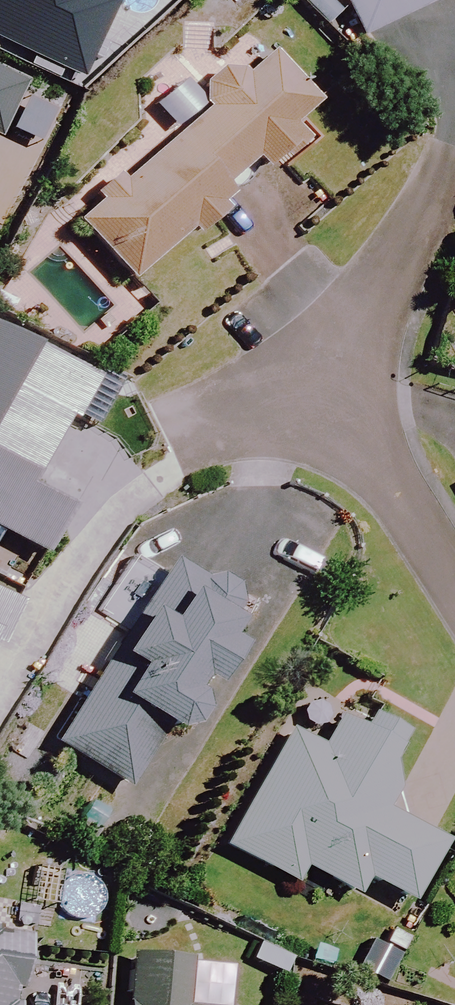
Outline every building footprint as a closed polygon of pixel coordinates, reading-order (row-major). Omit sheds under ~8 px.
[(80,77),(118,0),(117,0),(0,0),(0,38),(80,77)] [(362,36),(432,2),(431,0),(345,0),(362,36)] [(303,143),(291,128),(290,127),(314,106),(318,103),(274,52),(270,55),(246,76),(241,71),(222,69),(205,84),(202,103),(207,109),(123,180),(119,176),(96,195),(100,200),(76,221),(129,283),(187,233),(192,239),(219,215),(217,213),(233,199),(222,186),(254,159),(264,170),(281,156),(284,160),(303,143)] [(24,84),(0,72),(0,133),(24,84)] [(0,329),(0,532),(43,556),(70,509),(30,487),(69,417),(74,420),(96,382),(0,329)] [(192,680),(208,689),(234,645),(219,636),(239,603),(169,561),(54,749),(123,792),(163,723),(185,720),(196,704),(187,688),(192,680)] [(17,604),(0,596),(0,641),(17,604)] [(328,735),(289,732),(225,847),(293,884),(302,867),(354,896),(363,879),(407,903),(439,844),(380,812),(399,778),(382,769),(400,738),(344,708),(328,735)] [(407,940),(380,924),(353,971),(380,986),(407,940)] [(0,933),(0,1004),(16,1004),(25,937),(0,933)] [(134,951),(129,1004),(204,1004),(184,1003),(188,957),(134,951)]
